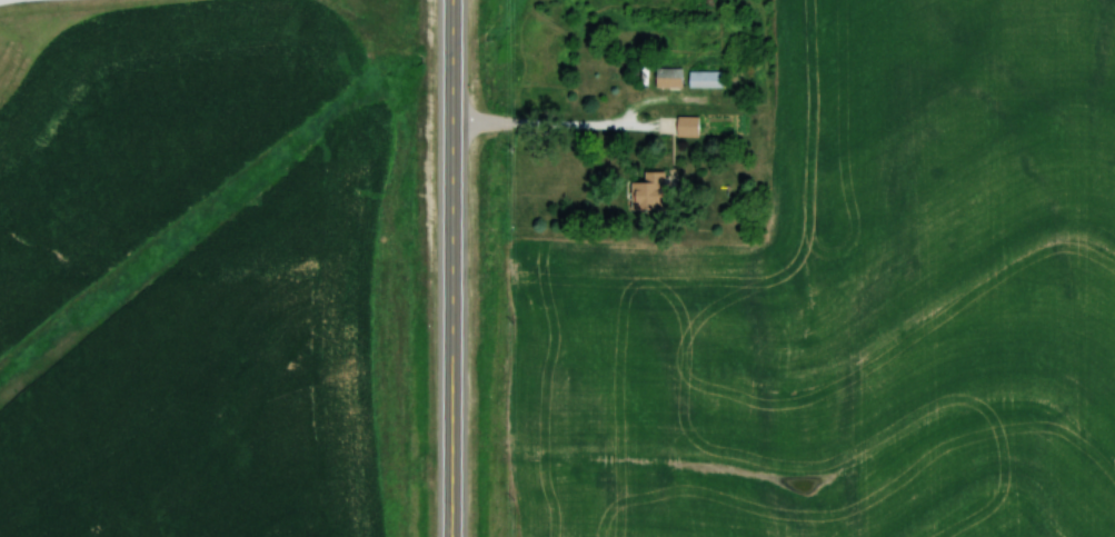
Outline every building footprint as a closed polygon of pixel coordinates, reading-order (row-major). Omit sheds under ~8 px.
[(683,89),(683,69),(656,69),(656,89),(683,89)] [(723,73),(689,73),(689,89),(723,89),(723,73)] [(678,138),(698,138),(698,118),(678,118),(678,138)] [(665,172),(645,172),(645,183),(631,183),(631,211),(665,211),(665,172)]
